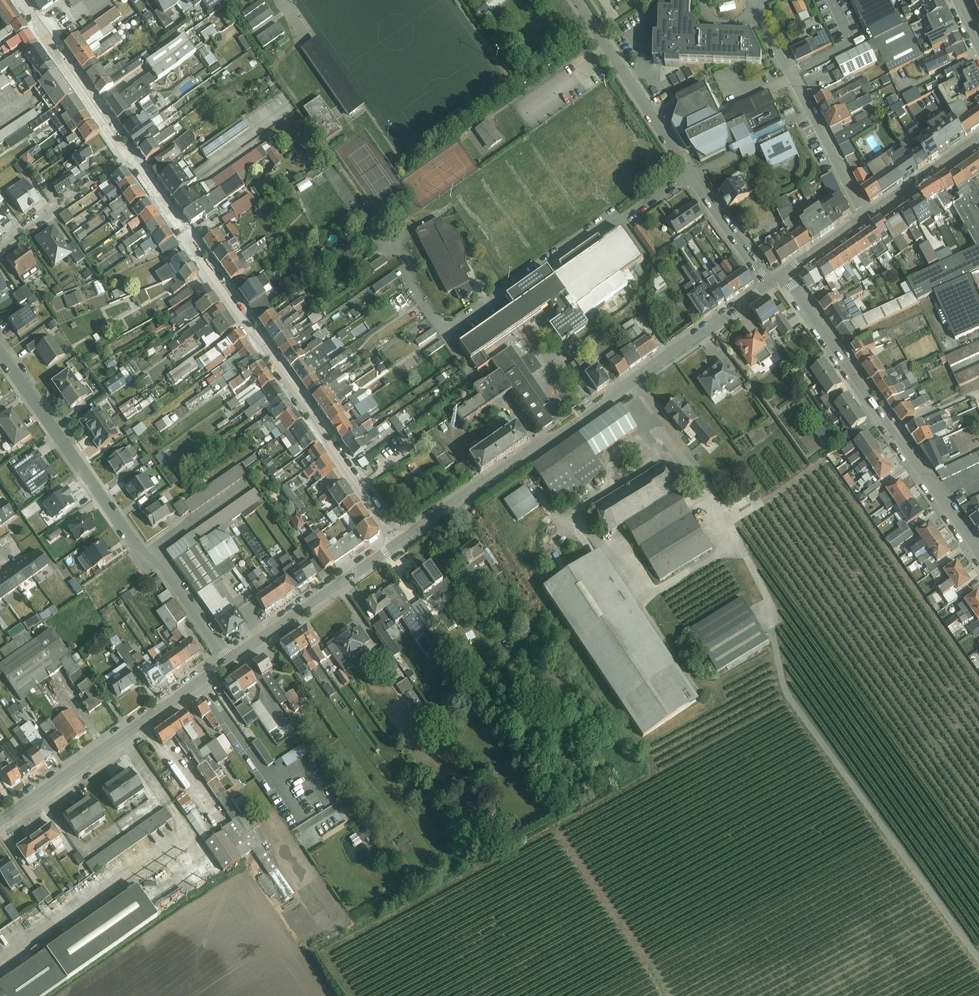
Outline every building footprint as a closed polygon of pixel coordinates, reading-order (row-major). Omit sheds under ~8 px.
[(8,29),(22,20),(8,0),(0,5),(0,18),(8,29)] [(36,2),(42,11),(57,0),(38,0),(36,2)] [(173,0),(154,0),(160,9),(155,12),(165,28),(174,22),(171,18),(175,16),(171,10),(177,6),(173,0)] [(177,6),(184,14),(194,8),(202,3),(200,0),(173,0),(177,6)] [(202,3),(208,12),(207,13),(210,17),(223,8),(221,5),(220,4),(218,0),(200,0),(202,3)] [(478,4),(476,5),(472,8),(479,18),(483,15),(489,10),(491,13),(509,0),(475,0),(478,4)] [(653,52),(653,60),(666,61),(666,66),(680,67),(681,61),(698,62),(714,63),(732,64),(747,64),(761,65),(762,56),(750,31),(746,33),(722,32),(722,30),(715,30),(715,32),(700,32),(700,28),(692,19),(690,19),(690,4),(691,0),(660,0),(659,35),(654,34),(653,52)] [(792,4),(798,16),(809,12),(802,0),(800,0),(792,4)] [(903,27),(897,15),(896,13),(892,3),(890,0),(854,0),(861,14),(857,16),(866,33),(869,31),(874,41),(903,27)] [(899,1),(900,1),(902,1),(903,4),(900,11),(896,13),(897,15),(903,13),(933,0),(898,0),(899,1)] [(947,12),(945,6),(943,7),(941,3),(941,2),(942,2),(942,1),(942,0),(933,0),(903,13),(906,20),(917,15),(921,24),(947,12)] [(262,1),(241,15),(244,19),(265,5),(262,1)] [(266,6),(246,20),(253,30),(273,16),(266,6)] [(88,48),(98,41),(115,30),(111,23),(121,16),(115,7),(94,22),(90,25),(82,30),(81,31),(64,43),(74,57),(88,48)] [(150,11),(143,16),(147,22),(154,17),(150,11)] [(854,75),(863,71),(883,61),(890,75),(890,74),(917,60),(921,58),(925,56),(933,52),(936,58),(946,53),(951,51),(948,42),(959,36),(954,27),(947,12),(921,24),(911,29),(909,24),(903,27),(874,41),(836,60),(840,70),(833,74),(837,83),(854,75)] [(903,27),(909,24),(906,20),(903,13),(897,15),(903,27)] [(228,16),(224,19),(230,27),(234,24),(228,16)] [(8,29),(0,34),(0,42),(11,35),(14,40),(29,30),(22,20),(8,29)] [(207,22),(193,29),(194,33),(209,25),(207,22)] [(277,24),(256,38),(263,49),(284,34),(277,24)] [(215,25),(201,35),(206,42),(220,33),(215,25)] [(29,30),(14,40),(2,48),(5,52),(9,50),(10,51),(16,47),(19,51),(35,40),(29,30)] [(799,48),(792,51),(797,62),(832,45),(825,30),(817,34),(819,38),(813,41),(812,38),(798,45),(799,48)] [(88,48),(74,57),(82,69),(95,60),(123,40),(118,33),(101,45),(98,41),(88,48)] [(152,58),(146,62),(153,71),(158,79),(204,47),(202,43),(193,49),(184,36),(152,58)] [(242,36),(238,39),(243,46),(247,52),(251,49),(242,36)] [(959,36),(948,42),(951,51),(963,45),(959,36)] [(316,37),(300,48),(348,117),(364,106),(316,37)] [(19,51),(0,64),(0,72),(1,72),(7,68),(9,67),(16,62),(21,58),(39,46),(35,40),(19,51)] [(951,51),(946,53),(952,65),(968,56),(963,45),(951,51)] [(16,62),(9,67),(13,73),(22,67),(43,52),(39,46),(21,58),(16,62)] [(207,47),(196,54),(207,70),(218,62),(207,47)] [(131,62),(95,87),(100,94),(146,62),(152,58),(147,51),(141,54),(131,62)] [(22,67),(13,73),(16,76),(17,78),(47,58),(43,52),(22,67)] [(946,53),(936,58),(935,58),(941,71),(952,66),(952,65),(946,53)] [(921,58),(917,60),(919,65),(923,74),(928,72),(930,76),(941,71),(935,58),(931,60),(929,56),(925,58),(925,56),(921,58)] [(47,58),(17,78),(21,84),(24,81),(51,63),(47,58)] [(95,60),(82,69),(95,87),(131,62),(128,58),(124,62),(123,61),(116,66),(115,66),(112,61),(102,69),(95,60)] [(51,63),(24,81),(30,90),(34,87),(57,71),(51,63)] [(956,81),(976,71),(972,63),(965,67),(964,65),(943,76),(941,77),(943,80),(947,79),(948,80),(954,76),(956,81)] [(217,64),(207,71),(211,76),(221,69),(217,64)] [(268,76),(263,68),(242,83),(246,91),(268,76)] [(57,71),(34,87),(38,92),(51,111),(74,96),(60,76),(57,71)] [(158,79),(153,71),(145,76),(106,103),(118,119),(152,97),(153,95),(149,90),(152,87),(150,85),(158,79)] [(833,103),(853,93),(870,84),(865,74),(863,71),(854,75),(858,83),(832,97),(830,93),(827,94),(824,90),(813,95),(820,110),(833,103)] [(946,101),(950,109),(962,103),(978,95),(978,77),(976,71),(956,81),(950,85),(939,90),(946,101)] [(10,83),(4,73),(0,76),(0,89),(10,83)] [(874,76),(877,84),(887,81),(884,73),(874,76)] [(270,76),(265,79),(268,84),(267,84),(270,88),(276,84),(270,76)] [(238,82),(225,92),(231,100),(244,91),(238,82)] [(932,94),(927,84),(919,88),(924,98),(932,94)] [(916,88),(902,96),(908,106),(922,99),(916,88)] [(946,101),(939,90),(938,91),(937,91),(932,94),(938,106),(946,101)] [(680,105),(672,125),(688,149),(692,148),(693,147),(698,156),(701,162),(726,150),(728,146),(731,147),(730,152),(735,153),(735,155),(740,152),(744,159),(762,151),(760,154),(764,155),(763,159),(765,159),(770,170),(781,165),(786,166),(788,161),(799,156),(786,129),(787,124),(783,123),(775,106),(759,114),(759,115),(747,120),(746,118),(726,128),(723,121),(722,121),(708,91),(680,105)] [(833,103),(820,110),(825,119),(834,115),(846,109),(858,102),(853,93),(833,103)] [(962,103),(965,108),(967,111),(970,109),(977,105),(976,103),(978,101),(978,95),(962,103)] [(40,117),(30,124),(33,129),(44,121),(45,123),(52,119),(60,131),(73,121),(86,112),(74,96),(51,111),(44,115),(40,117)] [(152,97),(118,119),(129,136),(160,115),(154,106),(157,104),(152,97)] [(834,115),(825,119),(834,137),(843,132),(844,131),(841,125),(844,124),(844,125),(852,121),(851,120),(850,117),(873,104),(869,97),(864,99),(858,102),(846,109),(834,115)] [(319,98),(303,109),(326,142),(342,131),(319,98)] [(978,122),(978,101),(976,103),(977,105),(970,109),(973,113),(969,115),(972,120),(976,117),(978,122)] [(903,102),(891,108),(894,114),(895,113),(905,108),(903,102)] [(954,116),(956,120),(968,113),(967,111),(965,108),(962,103),(950,109),(954,116)] [(781,115),(790,112),(788,106),(779,110),(781,115)] [(37,112),(34,108),(0,131),(0,144),(30,124),(40,117),(37,112)] [(160,115),(164,121),(167,119),(169,118),(164,111),(160,115)] [(73,121),(60,131),(63,136),(66,140),(92,122),(86,112),(73,121)] [(858,125),(869,119),(866,113),(854,119),(858,125)] [(966,137),(977,129),(978,128),(978,122),(976,117),(972,120),(969,115),(968,113),(956,120),(966,137)] [(160,115),(129,136),(134,143),(164,123),(165,122),(164,121),(160,115)] [(931,131),(926,135),(939,156),(947,150),(951,147),(948,143),(951,141),(953,144),(960,139),(961,140),(966,137),(956,120),(954,116),(946,121),(941,115),(927,125),(931,131)] [(165,122),(164,123),(168,129),(172,127),(167,120),(167,119),(164,121),(165,122)] [(241,119),(199,148),(206,158),(248,128),(242,120),(241,119)] [(843,132),(834,137),(839,147),(851,142),(872,129),(874,127),(870,119),(869,119),(858,125),(844,131),(843,132)] [(488,120),(475,130),(488,149),(502,140),(488,120)] [(92,122),(66,140),(54,149),(55,152),(60,149),(62,152),(71,147),(69,145),(76,141),(77,142),(83,138),(85,142),(99,132),(92,122)] [(164,123),(134,143),(139,150),(168,129),(164,123)] [(916,143),(929,163),(939,156),(926,135),(919,124),(908,131),(916,143)] [(168,129),(139,150),(146,160),(160,150),(157,146),(176,133),(172,127),(168,129)] [(180,163),(183,160),(184,160),(181,155),(193,145),(194,144),(195,142),(195,140),(195,138),(190,131),(171,145),(172,146),(155,158),(159,165),(153,170),(155,173),(158,178),(180,163)] [(906,151),(918,170),(929,163),(916,143),(911,147),(904,136),(898,140),(906,151)] [(256,149),(263,159),(268,155),(266,153),(275,147),(269,140),(256,149)] [(851,142),(839,147),(845,158),(857,152),(851,142)] [(38,145),(21,157),(27,166),(34,160),(32,157),(42,150),(38,145)] [(266,153),(268,155),(276,166),(284,160),(275,147),(266,153)] [(888,156),(903,180),(918,170),(906,151),(904,151),(902,147),(888,156)] [(76,165),(68,171),(63,174),(64,175),(52,184),(59,194),(75,183),(76,183),(87,175),(84,171),(96,163),(86,148),(72,158),(76,165)] [(231,167),(238,176),(256,164),(263,159),(256,149),(250,154),(231,167)] [(867,168),(883,194),(903,180),(888,156),(867,168)] [(953,206),(954,209),(977,248),(978,247),(978,157),(964,167),(949,177),(961,197),(958,199),(960,202),(953,206)] [(76,165),(72,158),(63,164),(68,171),(76,165)] [(19,160),(13,164),(20,173),(26,169),(19,160)] [(180,163),(158,178),(167,191),(172,197),(185,189),(190,185),(197,180),(193,175),(183,160),(180,163)] [(223,187),(184,214),(191,225),(204,215),(206,219),(211,215),(214,212),(213,209),(245,186),(242,182),(260,170),(256,164),(238,176),(229,182),(223,187)] [(185,189),(172,197),(175,202),(184,214),(223,187),(229,182),(238,176),(231,167),(216,178),(212,181),(201,185),(193,190),(190,185),(185,189)] [(883,194),(867,168),(853,175),(858,182),(861,190),(870,203),(883,194)] [(102,199),(132,179),(125,169),(123,170),(112,178),(115,183),(110,186),(107,181),(99,187),(102,191),(98,194),(102,199)] [(734,182),(719,193),(730,210),(754,193),(740,172),(731,178),(734,182)] [(834,204),(823,211),(834,228),(844,221),(843,220),(851,214),(848,210),(850,209),(839,194),(841,192),(832,173),(822,178),(821,179),(831,199),(834,204)] [(937,179),(953,206),(960,202),(958,199),(961,197),(949,177),(946,173),(937,179)] [(24,178),(6,190),(24,213),(40,201),(24,178)] [(132,179),(102,199),(105,203),(109,200),(110,201),(122,193),(124,196),(137,187),(132,179)] [(308,179),(296,186),(301,193),(312,186),(308,179)] [(929,184),(940,202),(945,211),(953,206),(937,179),(929,184)] [(921,198),(935,221),(942,217),(934,206),(940,202),(929,184),(917,192),(921,198)] [(806,186),(801,189),(806,199),(813,196),(806,186)] [(137,187),(124,196),(104,211),(107,216),(110,215),(113,218),(144,197),(137,187)] [(234,212),(222,219),(226,225),(258,205),(251,194),(231,206),(234,212)] [(786,228),(800,252),(805,248),(813,243),(802,223),(794,228),(790,220),(798,216),(787,196),(783,198),(775,202),(779,211),(778,212),(786,228)] [(144,197),(113,218),(110,221),(113,225),(119,221),(124,228),(152,208),(144,197)] [(912,204),(907,207),(919,224),(921,227),(926,224),(929,228),(937,223),(935,221),(921,198),(912,204)] [(820,207),(823,211),(834,204),(831,199),(820,207)] [(695,202),(667,221),(672,228),(668,231),(672,236),(676,233),(678,235),(705,216),(695,202)] [(3,223),(5,226),(11,222),(0,207),(0,225),(3,223)] [(802,223),(813,243),(834,228),(823,211),(820,207),(804,217),(806,219),(801,222),(802,223)] [(899,212),(910,230),(917,242),(923,238),(915,227),(919,224),(907,207),(899,212)] [(152,208),(124,228),(122,230),(123,231),(121,232),(124,236),(132,231),(132,230),(143,222),(146,227),(159,218),(152,208)] [(67,209),(59,215),(66,224),(74,219),(67,209)] [(886,229),(894,242),(898,248),(901,253),(902,253),(910,248),(902,236),(910,230),(899,212),(885,222),(882,218),(881,218),(887,227),(888,228),(886,229)] [(957,215),(946,221),(962,252),(974,247),(957,215)] [(159,218),(146,227),(118,246),(122,252),(127,248),(142,238),(146,243),(166,228),(159,218)] [(441,218),(415,232),(447,294),(453,291),(458,300),(472,293),(468,284),(470,283),(466,276),(471,273),(465,261),(465,260),(465,258),(465,257),(465,255),(465,254),(465,252),(464,251),(464,249),(464,248),(463,246),(463,245),(462,243),(462,242),(461,241),(461,239),(460,238),(459,237),(458,235),(457,234),(456,233),(454,230),(451,228),(448,226),(443,223),(441,218)] [(881,238),(887,247),(894,242),(886,229),(888,228),(887,227),(881,218),(872,224),(874,228),(881,238)] [(231,234),(236,230),(232,223),(226,227),(231,234)] [(53,225),(35,238),(55,266),(72,254),(78,263),(85,258),(73,242),(68,246),(53,225)] [(82,226),(73,232),(79,242),(88,236),(82,226)] [(639,238),(645,234),(639,226),(633,230),(639,238)] [(166,228),(146,243),(140,247),(141,248),(137,251),(138,252),(135,254),(138,258),(139,258),(145,254),(146,255),(158,246),(163,253),(179,247),(173,238),(166,228)] [(767,244),(759,250),(769,264),(771,266),(779,261),(782,264),(788,260),(799,252),(800,252),(786,228),(772,238),(770,238),(766,240),(766,243),(767,244)] [(867,245),(875,256),(878,260),(890,252),(887,247),(881,238),(874,228),(862,237),(867,245)] [(208,249),(227,236),(222,229),(217,231),(203,241),(208,249)] [(512,307),(458,344),(477,371),(490,361),(483,351),(550,305),(553,310),(555,308),(559,312),(556,314),(560,319),(549,327),(561,344),(571,358),(572,358),(578,354),(583,350),(573,335),(588,326),(582,319),(594,310),(599,311),(605,308),(605,303),(629,286),(628,286),(635,281),(631,275),(636,271),(639,276),(644,272),(638,265),(644,260),(624,232),(622,229),(611,237),(610,238),(608,235),(607,233),(605,235),(604,233),(598,238),(597,237),(559,264),(559,265),(563,271),(553,278),(543,285),(536,275),(530,279),(505,296),(512,307)] [(236,241),(240,238),(241,237),(236,230),(231,234),(236,241)] [(645,234),(639,238),(653,258),(659,254),(651,243),(652,242),(646,233),(645,234)] [(101,239),(104,244),(112,240),(109,234),(101,239)] [(227,236),(208,249),(213,256),(232,244),(227,236)] [(862,256),(869,267),(873,264),(871,259),(875,256),(867,245),(862,237),(853,243),(862,256)] [(232,244),(213,256),(220,266),(240,251),(237,246),(243,242),(240,238),(236,241),(232,244)] [(676,241),(681,249),(688,245),(683,238),(676,241)] [(240,251),(220,266),(224,272),(268,242),(266,239),(257,244),(255,241),(240,251)] [(681,249),(676,241),(672,244),(677,251),(681,249)] [(268,242),(224,272),(231,281),(250,268),(246,263),(270,245),(268,242)] [(687,246),(690,252),(696,248),(693,243),(687,246)] [(844,249),(853,262),(857,268),(858,267),(861,272),(862,271),(859,266),(862,264),(866,269),(867,268),(873,277),(875,276),(876,276),(869,267),(862,256),(853,243),(844,249)] [(938,261),(935,255),(929,244),(920,248),(929,266),(938,261)] [(23,246),(6,258),(20,278),(21,277),(24,282),(40,270),(37,266),(23,246)] [(918,300),(935,292),(956,340),(978,330),(978,293),(972,276),(978,273),(978,247),(977,248),(954,258),(940,265),(907,281),(914,293),(918,300)] [(846,272),(853,281),(856,286),(861,283),(848,265),(853,262),(844,249),(835,255),(846,272)] [(935,255),(938,261),(940,265),(954,258),(949,249),(939,254),(935,255)] [(191,266),(192,265),(192,264),(184,253),(155,272),(162,282),(174,278),(191,266)] [(659,254),(653,258),(656,263),(662,258),(659,254)] [(826,261),(839,279),(844,276),(850,283),(852,282),(853,281),(846,272),(835,255),(826,261)] [(383,256),(369,266),(374,272),(387,263),(383,256)] [(735,277),(744,290),(753,283),(752,280),(735,256),(730,260),(737,271),(735,273),(737,275),(735,277)] [(829,286),(835,297),(839,294),(833,284),(839,280),(839,279),(826,261),(817,267),(825,279),(826,280),(827,282),(829,286)] [(725,284),(734,297),(739,294),(744,290),(735,277),(737,275),(735,273),(727,262),(721,266),(727,274),(724,275),(728,281),(725,284)] [(718,305),(709,292),(691,263),(682,269),(691,283),(684,288),(690,297),(688,298),(702,319),(711,313),(711,312),(710,311),(718,305)] [(191,266),(174,278),(177,283),(170,288),(174,294),(193,281),(192,280),(199,275),(192,265),(191,266)] [(806,272),(816,285),(825,279),(817,267),(816,265),(806,272)] [(89,268),(82,273),(87,279),(93,274),(89,268)] [(717,288),(725,301),(726,302),(727,302),(734,297),(725,284),(728,281),(724,275),(719,268),(713,272),(722,285),(719,287),(717,288)] [(887,271),(882,274),(885,281),(891,278),(887,271)] [(379,283),(375,287),(378,292),(383,288),(398,278),(394,272),(379,283)] [(709,292),(718,305),(725,301),(717,288),(719,287),(710,274),(709,272),(708,273),(703,276),(712,290),(709,292)] [(713,272),(710,274),(719,287),(722,285),(713,272)] [(816,285),(806,272),(799,277),(813,296),(821,291),(824,289),(827,294),(816,300),(820,306),(830,299),(835,297),(829,286),(827,282),(822,285),(818,288),(816,285)] [(658,273),(654,275),(655,288),(658,292),(667,286),(658,273)] [(248,286),(239,293),(244,300),(244,299),(259,321),(270,314),(273,311),(267,303),(269,302),(269,301),(265,296),(266,295),(262,290),(270,285),(263,275),(248,286)] [(8,288),(0,276),(0,293),(8,288)] [(239,293),(248,286),(241,276),(232,283),(239,293)] [(100,279),(94,281),(98,293),(105,290),(100,279)] [(869,280),(862,283),(866,291),(873,288),(869,280)] [(19,289),(26,299),(32,295),(25,285),(19,289)] [(58,285),(52,289),(55,295),(63,292),(61,289),(58,285)] [(124,286),(112,290),(115,298),(127,293),(124,286)] [(173,320),(213,294),(207,286),(195,294),(197,296),(194,298),(195,300),(170,316),(173,320)] [(189,288),(169,302),(172,307),(194,295),(189,288)] [(26,299),(19,289),(12,294),(19,304),(26,299)] [(136,297),(133,298),(134,302),(137,300),(139,306),(149,300),(144,289),(134,294),(136,297)] [(830,299),(820,306),(825,313),(851,299),(864,293),(861,289),(850,295),(847,290),(839,294),(835,297),(830,299)] [(79,290),(64,296),(68,308),(84,302),(79,290)] [(863,316),(837,330),(843,340),(856,333),(856,332),(894,315),(920,304),(918,300),(915,296),(914,293),(896,301),(863,316)] [(201,316),(219,304),(213,294),(173,320),(170,321),(173,326),(177,324),(180,328),(184,325),(185,321),(190,321),(200,315),(201,316)] [(270,314),(259,321),(266,331),(295,311),(293,309),(304,302),(309,299),(307,295),(291,306),(288,301),(273,311),(270,314)] [(402,296),(395,300),(400,309),(407,304),(402,296)] [(768,299),(752,311),(769,335),(777,328),(784,338),(793,331),(782,315),(786,311),(779,302),(773,307),(768,299)] [(851,299),(825,313),(837,330),(863,316),(862,315),(851,299)] [(295,311),(266,331),(274,343),(288,332),(294,329),(291,325),(300,318),(296,314),(307,306),(304,302),(293,309),(295,311)] [(637,303),(632,306),(638,315),(643,312),(637,303)] [(219,304),(201,316),(188,325),(190,329),(181,335),(182,337),(177,341),(175,339),(168,344),(172,351),(181,344),(195,335),(226,314),(219,304)] [(334,304),(326,310),(329,314),(337,308),(334,304)] [(28,307),(8,321),(18,334),(37,320),(28,307)] [(351,307),(346,311),(351,317),(356,314),(351,307)] [(294,329),(288,332),(294,341),(302,335),(315,326),(313,325),(322,319),(319,315),(323,312),(322,309),(308,319),(312,323),(303,330),(299,325),(294,329)] [(626,319),(621,322),(625,327),(628,325),(629,323),(635,319),(637,318),(633,313),(631,315),(626,319)] [(226,314),(195,335),(199,341),(202,339),(207,347),(236,327),(226,314)] [(340,330),(342,332),(347,328),(352,334),(363,324),(356,316),(340,330)] [(55,319),(48,324),(52,330),(58,326),(57,325),(59,324),(55,319)] [(154,323),(148,327),(151,332),(157,329),(154,323)] [(294,341),(279,351),(284,357),(303,344),(313,337),(322,331),(317,325),(315,326),(302,335),(294,341)] [(631,328),(650,355),(658,349),(649,336),(646,338),(638,326),(637,326),(636,325),(631,328)] [(633,348),(642,361),(650,355),(631,328),(631,327),(625,331),(635,346),(633,348)] [(291,367),(323,345),(321,342),(330,335),(326,328),(313,337),(316,342),(306,349),(303,344),(284,357),(291,367)] [(433,329),(415,342),(419,346),(437,334),(434,329),(433,329)] [(598,330),(585,340),(596,356),(609,347),(598,330)] [(379,351),(392,364),(412,343),(398,331),(379,351)] [(233,348),(244,340),(243,338),(239,332),(228,340),(199,360),(196,362),(200,368),(201,370),(204,367),(215,360),(233,348)] [(288,332),(274,343),(279,351),(294,341),(288,332)] [(735,344),(735,345),(736,346),(736,347),(752,369),(758,365),(760,367),(773,358),(771,356),(779,351),(766,332),(760,336),(757,333),(746,340),(745,339),(744,339),(743,338),(741,338),(740,338),(739,338),(738,339),(737,340),(736,341),(736,342),(735,344)] [(856,333),(843,340),(849,348),(862,341),(856,332),(856,333)] [(862,341),(849,348),(856,358),(870,351),(876,349),(875,347),(874,345),(887,339),(883,332),(862,341)] [(808,333),(803,335),(807,341),(808,340),(809,342),(812,340),(808,333)] [(38,338),(26,346),(31,352),(36,349),(48,366),(65,354),(52,335),(41,342),(38,338)] [(233,348),(215,360),(219,365),(223,363),(225,364),(228,362),(228,361),(227,360),(226,360),(225,359),(236,352),(238,355),(249,347),(244,340),(233,348)] [(323,345),(291,367),(302,384),(332,363),(327,356),(337,349),(330,340),(323,345)] [(441,340),(423,353),(426,358),(445,345),(441,340)] [(945,357),(950,367),(978,354),(978,342),(945,357)] [(619,352),(630,369),(642,361),(633,348),(630,344),(619,352)] [(153,347),(146,352),(149,356),(156,352),(153,347)] [(228,362),(225,364),(212,373),(214,376),(207,381),(210,385),(255,355),(249,347),(238,355),(228,362)] [(504,352),(543,408),(550,403),(511,347),(504,352)] [(630,369),(619,352),(617,349),(605,357),(619,377),(630,369)] [(96,350),(89,355),(91,359),(99,355),(96,350)] [(332,363),(302,384),(308,392),(331,376),(328,372),(353,356),(350,351),(332,363)] [(870,351),(856,358),(872,381),(892,370),(891,368),(885,371),(875,358),(870,351)] [(499,373),(512,391),(540,432),(553,422),(543,408),(504,352),(491,361),(499,373)] [(578,354),(572,358),(575,362),(596,393),(608,384),(597,367),(590,371),(578,354)] [(255,355),(210,385),(212,389),(219,384),(223,389),(229,385),(261,364),(260,363),(255,355)] [(107,362),(105,362),(109,369),(111,368),(110,368),(117,364),(113,357),(107,361),(107,362)] [(379,367),(383,364),(384,363),(380,357),(375,361),(379,367)] [(192,358),(167,375),(173,385),(175,384),(176,385),(183,380),(182,379),(199,368),(192,358)] [(725,360),(698,381),(712,401),(727,390),(730,395),(743,387),(725,360)] [(819,384),(834,373),(825,360),(815,368),(812,363),(801,371),(805,376),(808,374),(810,378),(816,378),(819,384)] [(122,372),(104,384),(112,394),(133,379),(132,377),(135,375),(135,374),(140,371),(133,361),(120,369),(122,372)] [(892,370),(872,381),(877,388),(890,381),(905,374),(904,373),(907,371),(913,368),(909,361),(892,370)] [(596,393),(575,362),(571,365),(592,396),(596,393)] [(261,364),(229,385),(233,391),(233,392),(250,380),(254,386),(269,375),(261,364)] [(383,364),(379,367),(378,368),(381,373),(387,370),(383,364)] [(954,377),(959,387),(978,377),(978,366),(954,377)] [(87,368),(83,372),(86,378),(91,374),(87,368)] [(904,373),(905,374),(907,379),(909,381),(903,384),(894,389),(882,395),(887,403),(899,396),(913,389),(919,386),(910,369),(904,373)] [(61,396),(79,384),(84,380),(79,373),(74,376),(70,370),(52,382),(61,396)] [(331,376),(308,392),(312,398),(343,377),(339,370),(331,376)] [(147,373),(141,377),(147,386),(153,382),(147,373)] [(512,391),(499,373),(475,390),(480,397),(487,407),(512,391)] [(825,405),(836,397),(832,393),(843,386),(834,373),(819,384),(823,389),(822,394),(824,397),(821,400),(823,404),(820,406),(821,407),(825,405)] [(269,375),(254,386),(238,397),(232,401),(227,405),(232,412),(242,404),(261,391),(274,382),(269,375)] [(343,377),(312,398),(319,408),(349,387),(350,387),(347,382),(348,380),(349,379),(349,378),(349,377),(349,376),(349,375),(348,375),(347,375),(346,375),(343,377)] [(890,381),(877,388),(882,395),(894,389),(890,381)] [(274,382),(261,391),(266,398),(279,389),(274,382)] [(749,383),(744,386),(748,392),(753,388),(749,383)] [(79,384),(61,396),(71,409),(76,404),(84,399),(92,393),(87,385),(83,389),(79,384)] [(209,387),(186,405),(188,408),(198,400),(211,390),(209,387)] [(349,387),(319,408),(325,416),(341,405),(339,402),(340,402),(341,403),(345,400),(345,398),(346,398),(348,401),(353,397),(351,394),(353,392),(349,387)] [(924,388),(918,391),(921,397),(927,394),(924,388)] [(279,389),(266,398),(247,411),(244,413),(248,420),(266,408),(283,396),(279,389)] [(899,396),(887,403),(893,411),(904,405),(900,400),(903,401),(904,402),(911,399),(910,397),(916,394),(913,389),(899,396)] [(351,410),(369,398),(363,390),(353,397),(348,401),(345,402),(347,405),(343,408),(341,405),(325,416),(331,424),(343,416),(351,410)] [(836,397),(825,405),(829,411),(832,409),(834,412),(839,413),(844,419),(859,409),(853,401),(854,401),(850,394),(839,402),(836,397)] [(100,399),(94,403),(96,407),(108,398),(106,395),(100,399)] [(143,402),(135,407),(139,412),(142,411),(158,400),(154,395),(143,403),(143,402)] [(928,395),(894,413),(902,423),(916,415),(914,411),(931,401),(928,395)] [(283,396),(266,408),(266,409),(270,415),(244,433),(248,438),(250,437),(251,437),(254,435),(261,430),(293,409),(283,396)] [(369,398),(351,410),(352,412),(358,421),(353,424),(350,426),(343,416),(331,424),(338,435),(342,441),(372,420),(367,414),(378,406),(371,396),(369,398)] [(487,407),(480,397),(469,405),(463,398),(453,405),(454,405),(449,408),(454,416),(455,415),(462,425),(487,407)] [(680,398),(664,411),(678,427),(677,428),(682,434),(684,432),(692,441),(697,436),(706,447),(718,437),(702,418),(699,420),(680,398)] [(130,401),(119,408),(127,420),(138,412),(130,401)] [(156,402),(152,406),(156,411),(161,408),(156,402)] [(579,433),(596,458),(637,430),(620,405),(579,433)] [(91,433),(112,419),(106,410),(103,412),(100,407),(80,422),(84,427),(86,426),(91,433)] [(293,409),(261,430),(266,437),(270,434),(269,433),(271,432),(276,440),(284,434),(302,422),(293,409)] [(859,409),(844,419),(841,422),(844,426),(843,429),(846,429),(848,432),(845,435),(849,440),(861,431),(857,426),(867,420),(862,413),(861,413),(859,409)] [(21,423),(12,410),(0,418),(0,438),(3,436),(21,423)] [(912,437),(946,421),(949,420),(945,410),(906,429),(912,437)] [(169,414),(155,424),(160,432),(174,422),(169,414)] [(395,416),(389,421),(398,434),(402,432),(405,430),(395,416)] [(372,420),(342,441),(348,449),(368,435),(365,431),(373,425),(379,420),(377,417),(372,420)] [(946,421),(912,437),(919,447),(922,446),(922,448),(927,446),(926,444),(934,440),(947,435),(945,430),(947,429),(946,428),(960,421),(958,417),(946,422),(946,421)] [(214,428),(225,422),(223,418),(212,423),(214,428)] [(112,419),(91,433),(96,440),(94,442),(98,448),(119,434),(116,429),(118,428),(112,419)] [(453,421),(448,425),(452,431),(458,427),(453,421)] [(142,422),(133,428),(138,436),(147,429),(142,422)] [(302,422),(284,434),(293,447),(311,435),(302,423),(302,422)] [(368,435),(348,449),(354,457),(367,448),(365,446),(371,442),(381,436),(380,434),(390,427),(387,422),(368,435)] [(21,423),(3,436),(7,442),(4,444),(3,447),(6,451),(8,451),(30,436),(21,423)] [(500,434),(468,456),(479,472),(480,474),(482,472),(489,467),(491,466),(498,461),(500,460),(507,455),(509,454),(516,449),(518,447),(525,442),(527,441),(516,424),(501,434),(500,434)] [(129,426),(123,429),(128,436),(134,433),(131,429),(129,426)] [(824,427),(815,434),(824,446),(833,440),(824,427)] [(431,431),(421,438),(444,471),(454,464),(431,431)] [(254,435),(251,437),(255,442),(258,440),(259,442),(265,437),(262,432),(256,437),(254,435)] [(596,458),(579,433),(531,466),(558,504),(605,472),(596,458)] [(860,452),(875,442),(868,433),(842,452),(845,457),(857,448),(860,452)] [(135,434),(129,438),(134,444),(138,440),(135,434)] [(311,435),(293,447),(288,451),(294,458),(304,451),(316,443),(311,435)] [(922,448),(920,449),(927,458),(936,472),(944,468),(941,461),(949,457),(942,439),(927,446),(922,448)] [(875,442),(860,452),(843,464),(846,469),(864,457),(866,461),(881,451),(875,442)] [(130,445),(107,461),(116,474),(127,467),(128,468),(134,464),(133,463),(134,462),(132,459),(137,456),(130,445)] [(306,471),(326,457),(319,446),(308,454),(310,457),(307,459),(301,463),(306,471)] [(383,448),(374,455),(377,460),(387,453),(383,448)] [(16,457),(9,461),(32,494),(58,475),(51,466),(48,468),(41,458),(42,457),(38,450),(27,457),(25,458),(26,459),(20,463),(16,457)] [(881,451),(866,461),(855,469),(858,475),(861,472),(863,474),(868,471),(866,469),(870,466),(873,471),(888,461),(881,451)] [(161,452),(156,456),(160,462),(162,464),(158,467),(161,471),(164,468),(169,464),(161,452)] [(936,472),(942,480),(978,463),(978,452),(944,468),(936,472)] [(831,453),(827,455),(837,469),(840,466),(831,453)] [(148,454),(139,460),(143,465),(151,459),(148,454)] [(254,455),(243,463),(246,468),(257,460),(254,455)] [(326,457),(306,471),(303,473),(308,480),(313,477),(317,483),(319,482),(336,471),(326,457)] [(364,459),(358,463),(362,468),(368,465),(364,459)] [(888,461),(873,471),(857,482),(861,487),(877,476),(881,482),(895,472),(888,461)] [(273,476),(278,473),(271,463),(266,466),(273,476)] [(172,464),(164,469),(168,475),(175,470),(176,469),(172,464)] [(462,464),(457,468),(466,483),(472,479),(462,464)] [(184,503),(190,511),(191,513),(246,475),(239,465),(201,491),(184,503)] [(661,465),(592,507),(609,534),(624,525),(638,547),(640,547),(660,581),(713,549),(661,465)] [(278,473),(273,476),(276,480),(284,475),(283,474),(284,473),(282,470),(278,473)] [(336,471),(319,482),(327,494),(344,482),(336,471)] [(141,476),(134,481),(126,488),(135,501),(151,490),(152,493),(157,490),(155,487),(156,487),(155,486),(159,483),(155,476),(151,479),(146,473),(141,476)] [(176,473),(168,478),(173,485),(180,480),(176,473)] [(847,475),(843,478),(850,487),(855,484),(848,474),(847,475)] [(886,506),(908,491),(901,480),(886,490),(887,491),(879,497),(885,507),(886,506)] [(344,482),(327,494),(319,500),(321,503),(329,498),(333,504),(334,503),(337,508),(338,507),(339,508),(354,497),(344,482)] [(873,493),(877,490),(882,487),(879,482),(870,488),(873,493)] [(287,485),(282,488),(291,501),(296,498),(287,485)] [(539,506),(524,486),(503,501),(518,521),(539,506)] [(67,488),(43,505),(53,518),(56,516),(57,517),(63,513),(62,512),(74,503),(69,496),(71,494),(67,488)] [(199,544),(222,528),(232,521),(241,514),(253,506),(263,499),(255,489),(192,533),(199,544)] [(877,490),(873,493),(868,497),(872,502),(879,497),(878,496),(880,495),(877,490)] [(908,491),(886,506),(889,511),(893,507),(897,513),(915,501),(908,491)] [(963,495),(956,500),(960,505),(967,500),(963,495)] [(970,499),(972,502),(961,507),(965,513),(978,507),(978,495),(970,499)] [(160,502),(144,514),(153,527),(175,512),(164,496),(159,500),(160,502)] [(730,496),(724,499),(728,507),(734,503),(730,496)] [(354,497),(339,508),(327,516),(333,524),(342,518),(360,506),(354,497)] [(5,523),(15,515),(4,499),(0,502),(0,515),(5,523)] [(263,499),(253,506),(256,510),(266,503),(263,499)] [(190,511),(184,503),(182,500),(173,506),(181,517),(190,511)] [(295,507),(299,512),(308,506),(305,501),(295,507)] [(915,501),(897,513),(895,515),(900,523),(897,525),(900,529),(886,539),(889,544),(910,529),(907,525),(924,513),(915,501)] [(253,506),(241,514),(244,517),(256,510),(253,506)] [(352,533),(355,531),(356,530),(370,520),(360,506),(342,518),(352,533)] [(965,513),(966,514),(967,513),(971,519),(970,520),(976,528),(977,528),(978,531),(978,507),(965,513)] [(299,513),(299,512),(298,513),(297,512),(289,518),(297,530),(306,523),(299,513)] [(85,515),(62,531),(67,538),(72,535),(77,542),(81,538),(95,528),(85,515)] [(355,531),(364,543),(368,543),(377,537),(378,531),(370,520),(356,530),(355,531)] [(222,528),(226,535),(230,532),(228,529),(231,527),(237,536),(241,534),(232,521),(222,528)] [(911,551),(937,532),(930,522),(916,532),(920,538),(904,550),(907,554),(911,551)] [(57,526),(47,534),(52,541),(63,534),(57,526)] [(316,536),(321,533),(317,527),(312,531),(316,536)] [(199,544),(192,533),(166,551),(219,626),(227,637),(240,628),(240,629),(246,625),(235,609),(234,610),(226,599),(223,600),(212,585),(233,571),(236,569),(231,563),(229,560),(234,556),(239,553),(226,535),(222,528),(199,544)] [(910,529),(889,544),(894,550),(916,534),(912,529),(910,529)] [(326,551),(334,563),(345,556),(352,551),(353,552),(355,550),(356,549),(364,543),(355,531),(352,533),(349,535),(344,539),(337,543),(326,551)] [(316,536),(326,551),(337,543),(335,539),(329,543),(322,532),(321,533),(316,536)] [(937,532),(911,551),(918,561),(944,542),(937,532)] [(326,551),(316,536),(314,534),(304,541),(317,560),(318,559),(325,570),(334,563),(326,551)] [(104,541),(78,559),(87,572),(113,554),(112,553),(104,541)] [(475,542),(458,553),(459,554),(460,553),(468,567),(462,570),(468,579),(481,569),(478,567),(487,561),(491,568),(497,576),(503,572),(498,564),(488,549),(482,553),(475,544),(476,543),(475,542)] [(944,542),(918,561),(907,568),(909,572),(916,567),(916,568),(924,564),(927,568),(924,570),(928,576),(931,574),(939,568),(936,562),(952,553),(944,542)] [(22,561),(34,577),(49,566),(38,550),(31,555),(30,554),(27,556),(22,560),(22,561)] [(297,569),(306,583),(316,575),(307,563),(299,550),(294,554),(301,566),(297,569)] [(599,550),(543,588),(642,737),(699,699),(599,550)] [(282,573),(295,591),(299,588),(306,583),(297,569),(287,555),(279,561),(286,570),(282,573)] [(276,584),(285,598),(295,591),(282,573),(273,559),(268,562),(273,570),(271,571),(279,582),(276,584)] [(307,563),(316,575),(322,571),(313,559),(307,563)] [(7,571),(19,588),(34,577),(22,561),(16,566),(15,565),(12,567),(7,571)] [(63,561),(57,565),(62,572),(68,568),(63,561)] [(939,590),(965,572),(958,562),(944,571),(948,577),(936,586),(939,590)] [(422,571),(411,579),(419,590),(419,592),(420,595),(422,595),(426,601),(433,596),(436,600),(453,588),(446,579),(441,582),(429,565),(427,567),(426,566),(423,568),(423,570),(422,571)] [(939,568),(931,574),(935,579),(943,573),(939,568)] [(236,569),(233,571),(246,589),(249,587),(236,569)] [(253,573),(275,604),(285,598),(276,584),(270,588),(268,586),(270,584),(259,569),(253,573)] [(4,598),(19,588),(7,571),(0,575),(0,593),(4,598)] [(965,572),(939,590),(949,605),(960,597),(956,593),(958,592),(973,582),(965,572)] [(275,604),(253,573),(247,577),(252,584),(253,583),(258,592),(260,591),(262,594),(256,598),(265,611),(275,604)] [(158,576),(152,580),(157,587),(162,583),(158,576)] [(70,577),(64,582),(73,595),(80,591),(70,577)] [(130,591),(133,596),(140,592),(140,593),(143,590),(139,584),(130,591)] [(374,598),(373,598),(372,600),(371,599),(371,600),(370,600),(369,600),(369,601),(368,601),(368,602),(366,604),(368,607),(367,607),(375,618),(378,615),(382,621),(373,627),(394,658),(400,653),(386,633),(396,625),(395,624),(402,619),(414,638),(425,629),(395,585),(392,587),(392,586),(383,592),(382,592),(383,593),(374,599),(374,598)] [(122,597),(130,591),(127,588),(119,593),(122,597)] [(169,630),(190,661),(199,654),(190,640),(186,642),(178,630),(177,625),(187,618),(168,590),(158,597),(164,607),(156,612),(167,628),(169,630)] [(382,592),(383,592),(381,590),(372,596),(373,598),(374,598),(374,599),(383,593),(382,592)] [(932,600),(938,597),(934,590),(928,593),(932,600)] [(130,591),(122,597),(125,602),(133,596),(130,591)] [(978,606),(978,593),(978,592),(958,606),(962,611),(956,615),(959,620),(978,606)] [(922,598),(928,604),(932,599),(926,594),(922,598)] [(743,599),(692,630),(718,674),(769,642),(743,599)] [(54,605),(40,615),(43,621),(52,615),(53,616),(59,612),(54,605)] [(948,627),(952,632),(969,620),(969,621),(975,616),(978,621),(978,606),(954,623),(948,627)] [(442,625),(449,623),(447,613),(439,614),(442,625)] [(35,615),(22,620),(25,627),(37,622),(35,615)] [(968,628),(972,633),(977,630),(978,633),(978,624),(977,622),(968,628)] [(21,623),(8,632),(12,639),(25,629),(21,623)] [(498,625),(493,628),(509,651),(514,648),(498,625)] [(298,632),(309,647),(320,664),(326,660),(326,659),(321,653),(317,647),(319,646),(317,643),(317,642),(315,639),(314,638),(306,627),(298,632)] [(327,649),(332,655),(341,669),(344,674),(362,661),(356,652),(365,646),(365,645),(370,642),(360,627),(351,633),(349,629),(341,635),(344,638),(327,649)] [(67,746),(87,732),(72,709),(59,717),(37,686),(63,667),(69,676),(68,677),(81,695),(79,696),(85,703),(83,704),(89,713),(102,704),(97,697),(99,696),(51,628),(34,640),(28,631),(27,631),(0,649),(0,650),(7,659),(0,664),(0,669),(22,700),(27,697),(36,711),(40,709),(48,720),(49,720),(67,746)] [(190,661),(169,630),(164,634),(169,641),(170,640),(172,643),(169,645),(173,650),(175,648),(176,650),(172,653),(181,666),(190,661)] [(114,631),(106,637),(110,641),(117,636),(114,631)] [(289,639),(310,670),(310,671),(316,667),(304,651),(309,647),(298,632),(289,639)] [(310,670),(289,639),(280,645),(291,660),(294,658),(305,674),(310,670)] [(138,666),(132,657),(120,641),(115,645),(117,649),(116,650),(127,666),(107,681),(118,696),(136,683),(129,673),(138,666)] [(156,647),(173,672),(181,666),(172,653),(164,641),(156,647)] [(128,642),(124,645),(129,653),(133,650),(128,642)] [(385,646),(377,652),(390,671),(398,665),(385,646)] [(173,672),(156,647),(148,653),(165,677),(173,672)] [(321,653),(326,659),(332,655),(327,649),(321,653)] [(85,650),(83,653),(84,654),(84,655),(88,659),(92,654),(88,650),(87,651),(85,650)] [(132,657),(138,666),(152,688),(159,683),(159,682),(164,679),(147,654),(143,657),(140,652),(132,657)] [(969,657),(974,663),(978,660),(974,653),(969,657)] [(252,664),(263,679),(281,705),(287,701),(295,712),(304,706),(293,691),(287,695),(282,687),(286,684),(282,677),(275,682),(269,673),(273,671),(263,657),(252,664)] [(247,668),(257,683),(263,679),(252,664),(247,668)] [(319,680),(324,676),(317,666),(312,670),(319,680)] [(231,679),(244,698),(250,694),(247,690),(257,683),(247,668),(231,679)] [(344,674),(341,669),(336,673),(345,686),(350,682),(344,674)] [(411,670),(406,673),(412,682),(417,679),(411,670)] [(301,671),(296,674),(302,682),(306,679),(301,671)] [(244,698),(231,679),(223,685),(226,690),(223,692),(223,691),(222,691),(233,707),(241,701),(243,705),(235,710),(242,720),(253,712),(244,698)] [(407,679),(396,686),(402,695),(413,687),(407,679)] [(322,681),(318,684),(325,694),(329,691),(322,681)] [(412,690),(405,694),(412,705),(419,701),(412,690)] [(201,700),(193,706),(202,720),(205,717),(214,730),(216,729),(219,733),(222,731),(201,700)] [(260,701),(251,707),(269,733),(278,727),(260,701)] [(9,702),(4,706),(13,717),(17,714),(9,702)] [(174,718),(209,767),(215,762),(218,766),(228,759),(224,752),(216,741),(205,748),(196,735),(197,734),(194,730),(193,731),(191,728),(194,726),(184,712),(174,718)] [(166,724),(174,737),(187,755),(190,753),(200,767),(197,770),(196,770),(233,822),(242,816),(231,800),(226,792),(209,767),(174,718),(166,724)] [(49,720),(48,720),(40,726),(58,752),(67,746),(49,720)] [(174,737),(166,724),(154,733),(163,745),(174,737)] [(21,729),(44,762),(54,755),(40,736),(37,738),(31,737),(31,733),(28,732),(28,729),(25,725),(21,729)] [(22,758),(31,772),(44,762),(21,729),(19,726),(13,731),(29,753),(22,758)] [(216,741),(224,752),(231,746),(224,735),(216,741)] [(268,767),(275,763),(258,739),(251,743),(268,767)] [(31,772),(22,758),(9,741),(1,747),(23,778),(31,772)] [(303,743),(275,763),(277,766),(284,762),(287,767),(310,753),(304,745),(303,743)] [(5,769),(2,772),(11,785),(21,778),(0,749),(0,762),(5,769)] [(114,780),(102,788),(118,811),(120,810),(119,809),(143,793),(144,793),(145,793),(129,770),(114,780)] [(337,772),(331,777),(341,789),(347,785),(337,772)] [(226,792),(231,800),(240,794),(238,792),(234,786),(226,792)] [(242,859),(223,832),(215,838),(196,809),(197,808),(185,792),(176,798),(188,815),(186,816),(224,871),(242,859)] [(242,795),(233,801),(238,809),(247,803),(242,795)] [(411,795),(405,798),(409,803),(413,801),(414,800),(411,795)] [(90,797),(64,815),(79,838),(81,837),(80,837),(105,819),(90,797)] [(127,835),(134,845),(172,818),(165,807),(127,835)] [(242,816),(233,822),(253,851),(269,875),(270,874),(287,899),(294,894),(277,869),(278,869),(261,845),(262,844),(246,821),(243,817),(242,816)] [(246,821),(262,844),(262,845),(268,841),(259,828),(260,826),(254,817),(246,821)] [(223,832),(242,859),(253,851),(233,822),(221,830),(223,832)] [(41,831),(50,845),(54,851),(57,850),(56,848),(64,842),(60,838),(61,837),(52,823),(41,831)] [(365,828),(357,834),(362,842),(367,840),(368,842),(373,839),(365,828)] [(28,839),(38,853),(50,845),(41,831),(28,839)] [(134,845),(127,835),(86,863),(93,874),(94,873),(134,845)] [(38,853),(28,839),(17,847),(26,861),(27,860),(30,865),(39,859),(40,861),(42,859),(38,853)] [(78,852),(73,855),(80,865),(85,861),(78,852)] [(0,863),(0,872),(11,889),(24,880),(7,856),(6,857),(7,859),(0,863)] [(159,879),(170,875),(167,869),(156,873),(159,879)] [(260,871),(253,876),(264,896),(271,891),(260,871)] [(82,873),(76,876),(79,881),(85,877),(82,873)] [(139,882),(140,888),(152,886),(151,879),(139,882)] [(39,888),(46,899),(48,903),(54,899),(44,885),(39,888)] [(158,915),(137,886),(0,981),(0,995),(43,995),(158,915)] [(46,899),(39,888),(33,892),(40,903),(46,899)] [(165,892),(155,899),(159,904),(169,897),(165,892)] [(12,903),(5,907),(14,921),(21,916),(12,903)]
